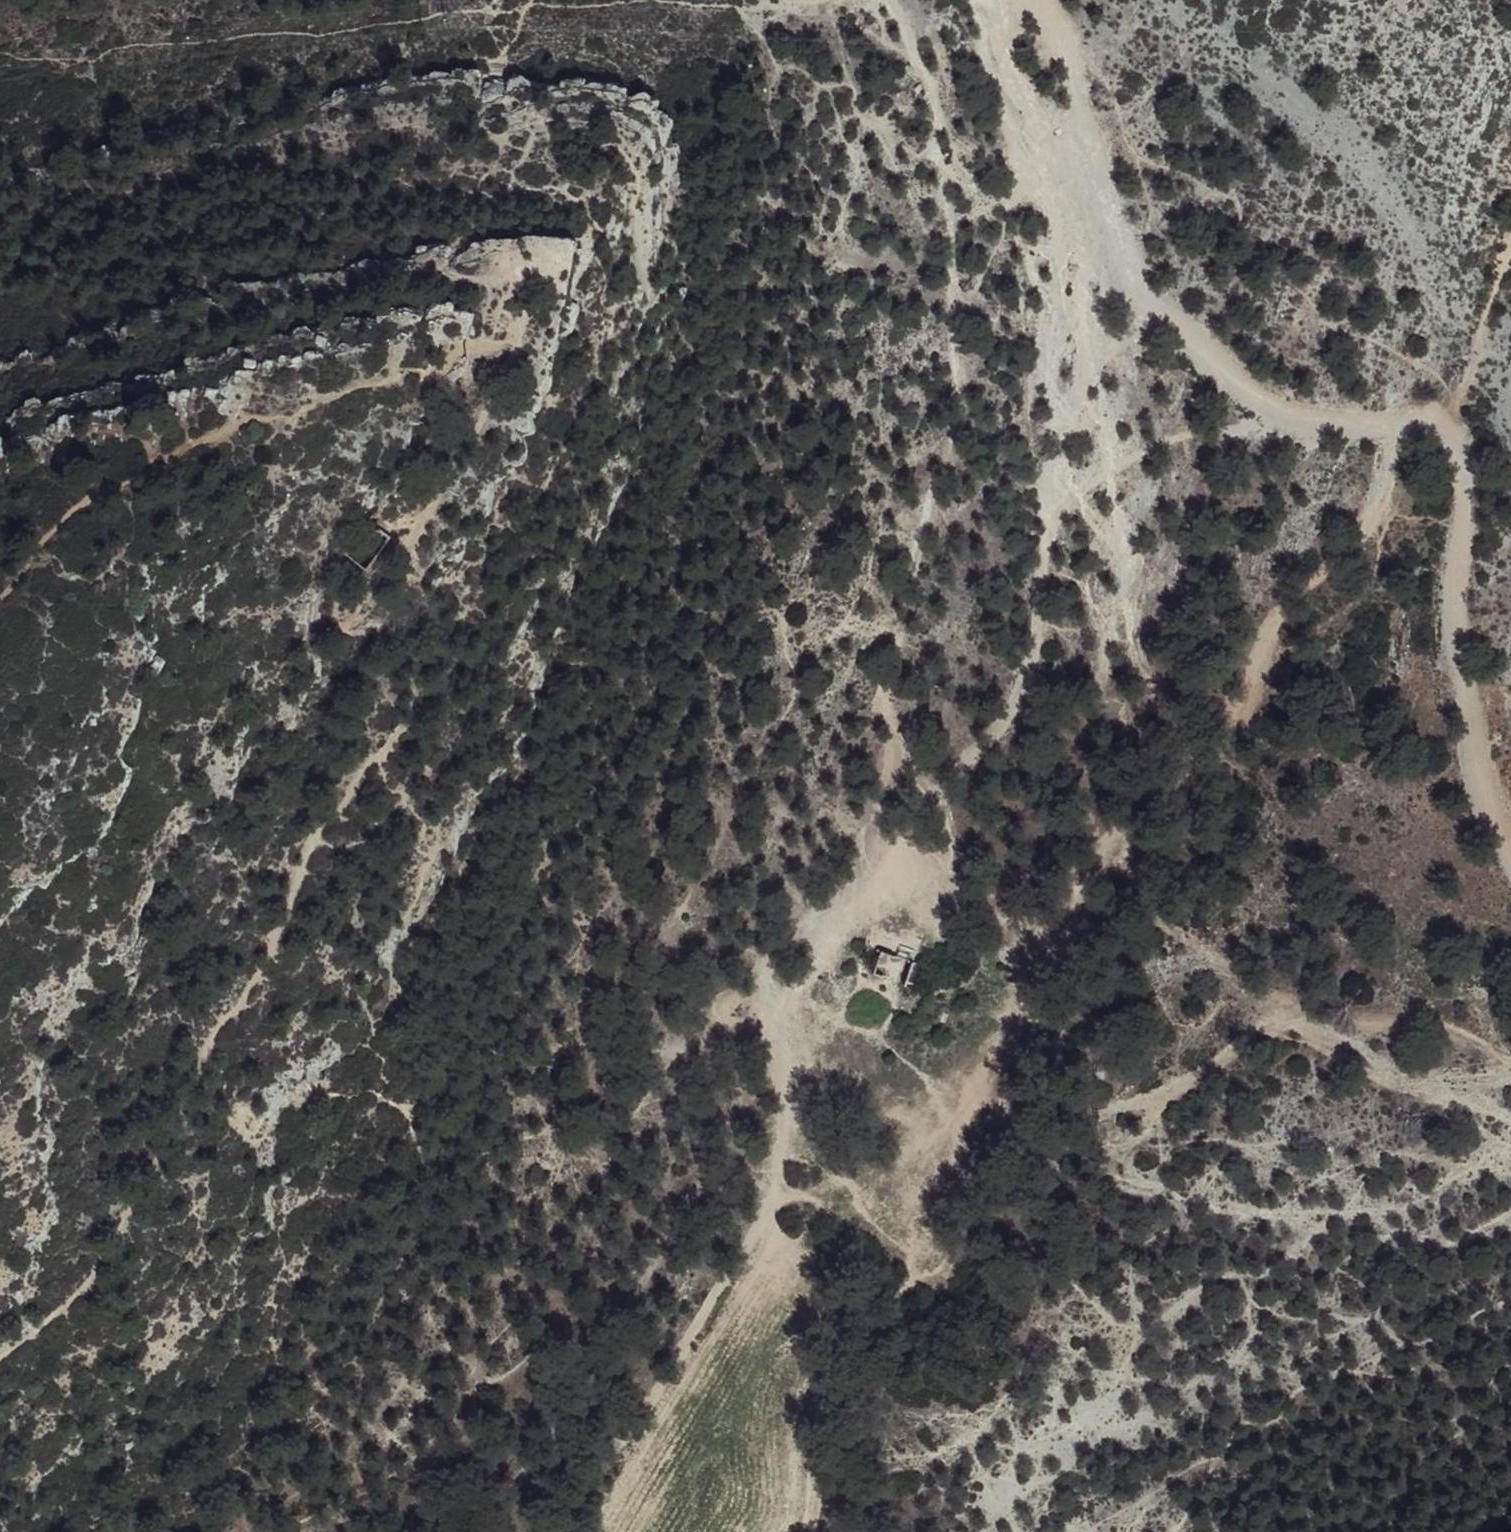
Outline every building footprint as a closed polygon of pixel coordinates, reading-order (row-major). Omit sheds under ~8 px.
[(369,523),(341,548),(371,568),(391,537),(369,523)]
